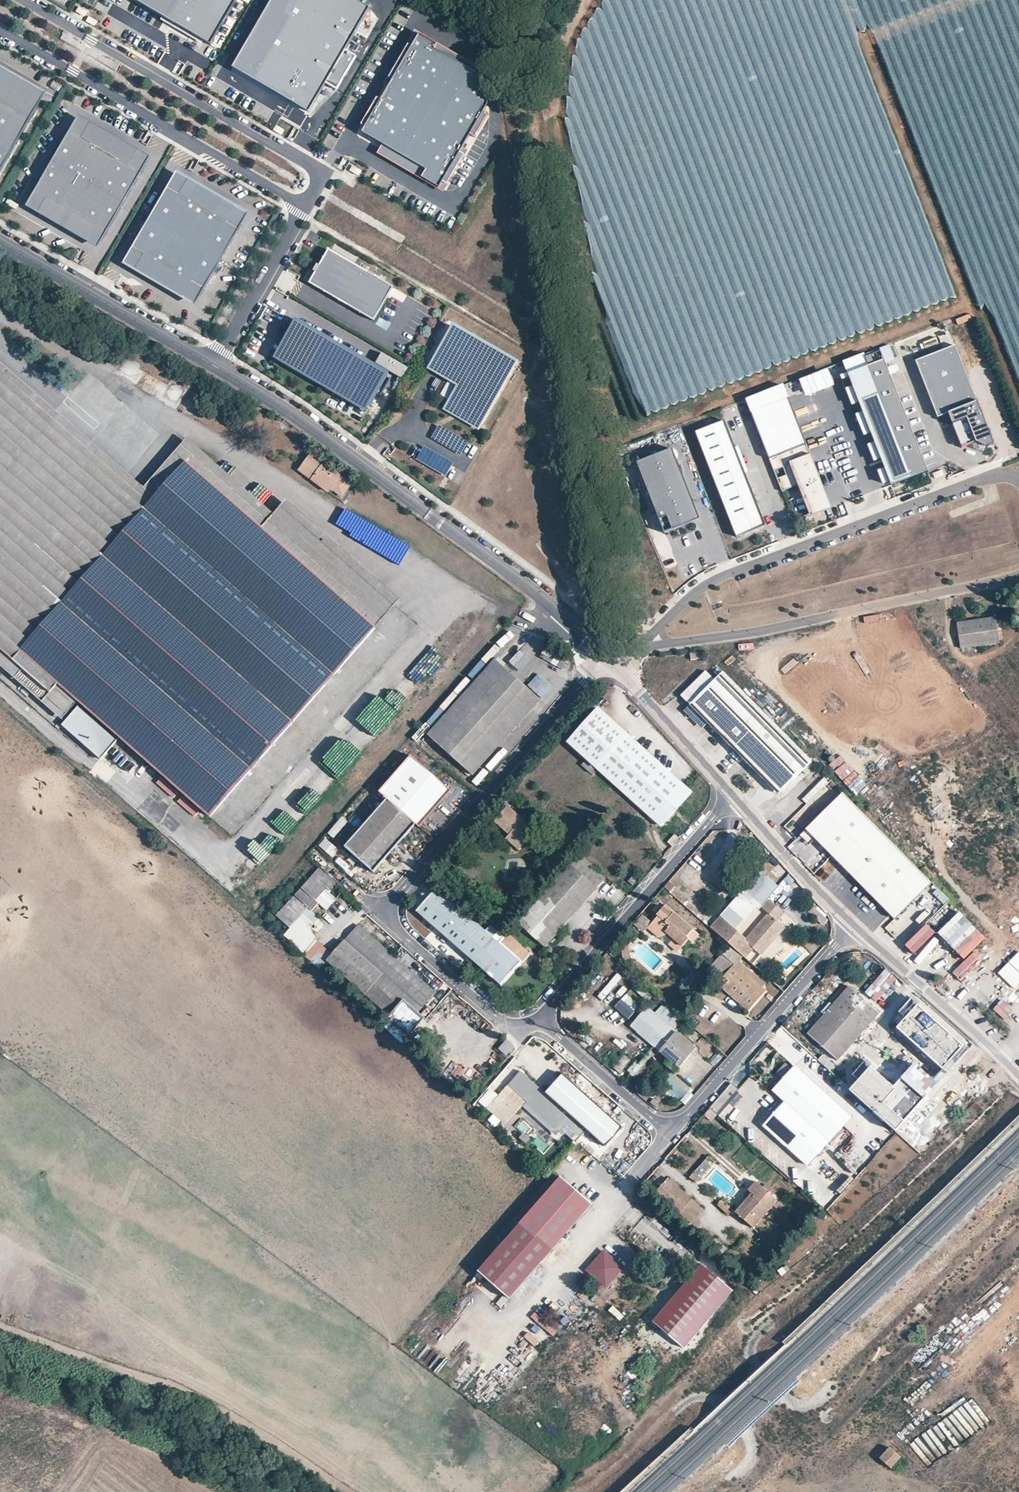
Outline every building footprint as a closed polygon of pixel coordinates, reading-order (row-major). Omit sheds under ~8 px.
[(206,41),(231,0),(138,0),(206,41)] [(357,0),(269,0),(231,69),(311,113),(326,85),(337,92),(357,57),(343,49),(368,6),(357,0)] [(82,6),(74,1),(72,6),(80,11),(82,6)] [(388,87),(419,33),(414,31),(383,84),(388,87)] [(364,127),(362,132),(382,144),(426,169),(420,178),(437,188),(441,182),(458,152),(497,86),(480,76),(433,49),(436,44),(419,33),(388,87),(380,100),(364,127)] [(483,71),(436,44),(433,49),(480,76),(483,71)] [(0,66),(0,75),(28,91),(20,104),(32,110),(43,91),(0,66)] [(28,91),(0,75),(0,131),(15,140),(32,110),(20,104),(28,91)] [(364,127),(380,100),(376,97),(360,125),(364,127)] [(80,136),(87,124),(135,152),(128,164),(140,171),(149,156),(77,114),(68,130),(80,136)] [(135,152),(87,124),(80,136),(68,130),(51,160),(123,201),(140,171),(128,164),(135,152)] [(0,131),(0,166),(15,140),(0,131)] [(426,169),(382,144),(377,153),(420,178),(426,169)] [(463,155),(458,152),(441,182),(446,185),(463,155)] [(123,201),(51,160),(34,190),(45,196),(38,209),(87,236),(94,224),(106,231),(123,201)] [(361,170),(353,166),(350,170),(358,175),(361,170)] [(185,181),(233,209),(227,221),(238,228),(247,212),(175,171),(166,186),(178,193),(185,181)] [(227,221),(233,209),(185,181),(178,193),(166,186),(149,216),(221,258),(238,228),(227,221)] [(38,209),(45,196),(34,190),(24,205),(96,247),(106,231),(94,224),(87,236),(38,209)] [(204,288),(221,258),(149,216),(132,246),(144,253),(137,265),(185,293),(192,281),(204,288)] [(204,288),(192,281),(185,293),(137,265),(144,253),(132,246),(123,262),(194,303),(204,288)] [(390,287),(326,249),(306,282),(371,320),(390,287)] [(109,267),(119,270),(123,259),(113,255),(109,267)] [(620,354),(641,413),(956,299),(943,263),(934,263),(934,271),(909,280),(910,285),(900,285),(866,297),(866,301),(859,304),(863,313),(826,313),(786,328),(719,329),(733,324),(708,324),(701,327),(693,327),(682,331),(665,331),(665,349),(632,350),(632,349),(620,349),(620,354)] [(284,341),(296,319),(293,317),(280,339),(284,341)] [(390,374),(296,319),(284,341),(274,358),(367,412),(390,374)] [(445,410),(459,386),(429,369),(453,328),(451,323),(424,370),(454,387),(440,411),(480,434),(521,363),(515,365),(478,429),(445,410)] [(521,363),(451,323),(453,328),(515,365),(521,363)] [(515,365),(453,328),(429,369),(459,386),(445,410),(478,429),(515,365)] [(954,345),(916,361),(937,417),(948,413),(961,447),(975,441),(986,447),(993,444),(954,345)] [(927,472),(883,360),(847,374),(889,482),(909,474),(910,478),(927,472)] [(212,818),(239,842),(429,625),(287,501),(275,514),(187,440),(143,489),(0,364),(0,383),(145,509),(187,462),(377,630),(212,818)] [(148,390),(155,380),(145,373),(138,384),(148,390)] [(23,670),(15,679),(43,704),(59,687),(78,703),(212,818),(377,630),(187,462),(145,509),(0,383),(0,650),(23,670)] [(820,480),(786,394),(749,409),(773,469),(788,463),(792,473),(777,479),(781,492),(797,485),(800,492),(806,489),(807,493),(819,489),(816,482),(820,480)] [(765,525),(724,420),(695,431),(736,536),(765,525)] [(468,442),(438,425),(431,438),(461,455),(468,442)] [(424,446),(417,459),(446,475),(453,462),(424,446)] [(698,519),(671,448),(635,462),(663,533),(698,519)] [(352,484),(310,454),(298,470),(328,493),(332,489),(342,497),(352,484)] [(932,473),(934,478),(943,475),(941,470),(932,473)] [(890,486),(910,478),(909,474),(889,482),(890,486)] [(831,508),(820,480),(816,482),(819,489),(807,493),(806,489),(800,492),(810,517),(831,508)] [(1008,607),(1018,620),(1018,619),(1018,600),(1008,607)] [(999,644),(995,617),(956,623),(960,650),(999,644)] [(507,662),(519,648),(514,643),(501,657),(507,662)] [(15,679),(23,670),(0,650),(0,666),(15,679)] [(543,650),(540,657),(553,664),(557,657),(543,650)] [(539,700),(495,660),(429,737),(472,776),(539,700)] [(784,733),(750,700),(722,670),(720,672),(717,675),(689,704),(706,722),(760,775),(765,770),(782,787),(793,777),(784,768),(795,757),(778,739),(784,733)] [(59,687),(43,704),(62,721),(78,703),(59,687)] [(398,707),(404,694),(395,690),(388,703),(398,707)] [(454,692),(441,706),(445,710),(458,697),(454,692)] [(706,722),(689,704),(684,709),(702,727),(706,722)] [(692,792),(599,708),(567,743),(586,760),(581,766),(592,776),(597,770),(661,827),(692,792)] [(118,742),(79,709),(62,727),(101,761),(118,742)] [(810,760),(784,733),(778,739),(795,757),(784,768),(793,777),(810,760)] [(124,756),(119,763),(132,774),(138,767),(124,756)] [(388,800),(417,825),(419,827),(451,791),(411,756),(379,792),(388,800)] [(454,787),(459,780),(444,768),(439,775),(454,787)] [(782,787),(765,770),(760,775),(777,792),(782,787)] [(363,791),(349,807),(355,812),(369,796),(363,791)] [(864,813),(841,792),(804,830),(893,918),(930,880),(864,813)] [(417,825),(388,800),(345,848),(374,873),(417,825)] [(537,830),(508,807),(493,824),(508,836),(504,840),(518,851),(537,830)] [(346,824),(340,819),(325,835),(331,840),(346,824)] [(672,846),(679,838),(674,833),(667,841),(672,846)] [(246,850),(260,864),(274,851),(260,837),(246,850)] [(320,842),(314,848),(328,862),(335,855),(320,842)] [(606,878),(579,854),(570,865),(569,864),(517,922),(547,948),(556,935),(558,936),(598,891),(597,888),(606,878)] [(779,877),(786,871),(780,863),(773,869),(779,877)] [(338,883),(320,867),(276,916),(290,929),(309,908),(313,911),(320,903),(318,901),(329,889),(332,890),(338,883)] [(747,940),(735,929),(756,906),(753,903),(741,892),(720,916),(710,928),(744,958),(752,949),(759,955),(771,941),(770,940),(782,927),(776,922),(783,914),(766,899),(777,887),(759,872),(743,890),(755,901),(761,905),(762,907),(762,908),(769,915),(747,940)] [(485,931),(437,889),(417,914),(502,987),(530,954),(508,934),(500,943),(493,938),(485,931)] [(698,937),(659,902),(652,909),(658,916),(647,929),(658,938),(667,936),(670,939),(667,942),(678,952),(689,941),(693,943),(698,937)] [(951,903),(931,917),(946,938),(965,925),(951,903)] [(827,922),(812,907),(807,912),(822,927),(826,923),(827,922)] [(491,925),(485,931),(493,938),(499,932),(491,925)] [(436,993),(359,926),(327,963),(411,1035),(425,1019),(420,1014),(436,993)] [(771,941),(783,928),(782,927),(770,940),(771,941)] [(965,959),(985,939),(979,934),(960,954),(965,959)] [(626,942),(620,943),(622,961),(629,959),(626,942)] [(988,944),(974,958),(981,966),(995,951),(988,944)] [(1018,973),(1018,948),(998,968),(1011,981),(1018,973)] [(949,969),(955,965),(947,954),(941,959),(949,969)] [(734,965),(722,955),(710,970),(721,980),(734,965)] [(868,970),(892,990),(900,981),(877,960),(868,970)] [(764,991),(734,965),(721,980),(717,985),(747,1012),(764,991)] [(837,1062),(878,1013),(847,987),(805,1034),(837,1062)] [(614,1008),(629,1019),(639,1004),(624,993),(614,1008)] [(685,1008),(676,1000),(672,1006),(680,1013),(685,1008)] [(906,1019),(918,1006),(912,1000),(900,1013),(906,1019)] [(700,1037),(663,1003),(655,1012),(646,1006),(629,1026),(678,1069),(695,1048),(692,1045),(700,1037)] [(964,1047),(918,1006),(906,1019),(897,1029),(943,1070),(964,1047)] [(516,1047),(508,1039),(499,1048),(507,1056),(516,1047)] [(631,1060),(624,1054),(612,1067),(619,1073),(631,1060)] [(832,1071),(836,1064),(822,1054),(817,1061),(832,1071)] [(895,1089),(870,1068),(850,1092),(895,1130),(935,1084),(914,1066),(895,1089)] [(850,1118),(794,1068),(772,1092),(783,1102),(816,1131),(794,1155),(806,1166),(850,1118)] [(546,1092),(522,1071),(487,1108),(505,1124),(522,1105),(556,1135),(566,1125),(575,1133),(570,1138),(576,1143),(587,1130),(546,1092)] [(562,1074),(546,1092),(587,1130),(605,1145),(621,1127),(562,1074)] [(648,1104),(655,1110),(660,1104),(654,1098),(648,1104)] [(783,1102),(761,1126),(794,1155),(816,1131),(783,1102)] [(688,1176),(695,1183),(715,1164),(708,1157),(688,1176)] [(691,1199),(668,1178),(653,1195),(676,1217),(691,1199)] [(593,1206),(563,1179),(479,1273),(511,1301),(593,1206)] [(776,1200),(754,1182),(747,1190),(750,1193),(734,1211),(752,1227),(776,1200)] [(702,1209),(691,1199),(676,1217),(687,1227),(702,1209)] [(731,1211),(720,1200),(715,1206),(726,1216),(731,1211)] [(785,1251),(777,1244),(768,1254),(776,1260),(785,1251)] [(623,1268),(604,1251),(587,1270),(606,1287),(623,1268)] [(770,1258),(764,1254),(756,1261),(761,1266),(770,1258)] [(749,1275),(743,1269),(736,1276),(742,1282),(749,1275)] [(466,1359),(455,1374),(460,1377),(453,1387),(460,1392),(478,1367),(466,1359)] [(909,1464),(888,1447),(878,1458),(891,1469),(894,1467),(901,1473),(909,1464)]
